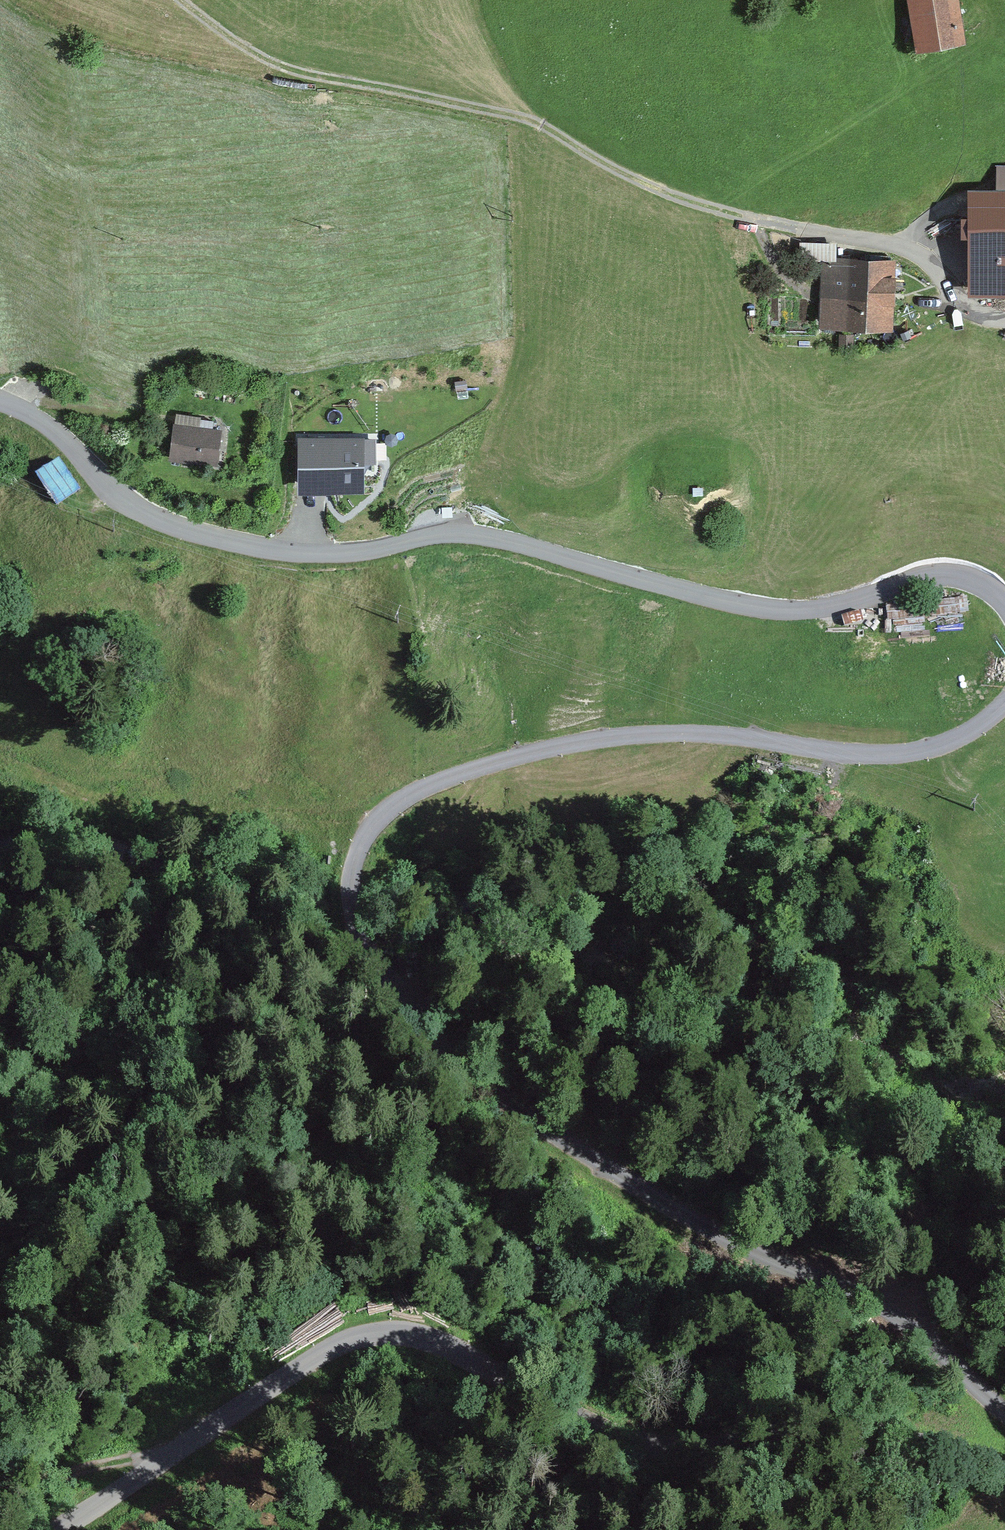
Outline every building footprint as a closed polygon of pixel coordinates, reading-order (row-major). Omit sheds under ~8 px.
[(924,53),(974,43),(965,0),(913,0),(924,53)] [(995,165),(994,299),(1004,299),(1004,165),(995,165)] [(894,262),(820,260),(818,328),(892,330),(894,262)] [(223,431),(172,424),(167,461),(218,468),(223,431)] [(364,441),(299,442),(300,496),(365,495),(364,441)] [(41,466),(58,501),(83,488),(66,453),(41,466)]
